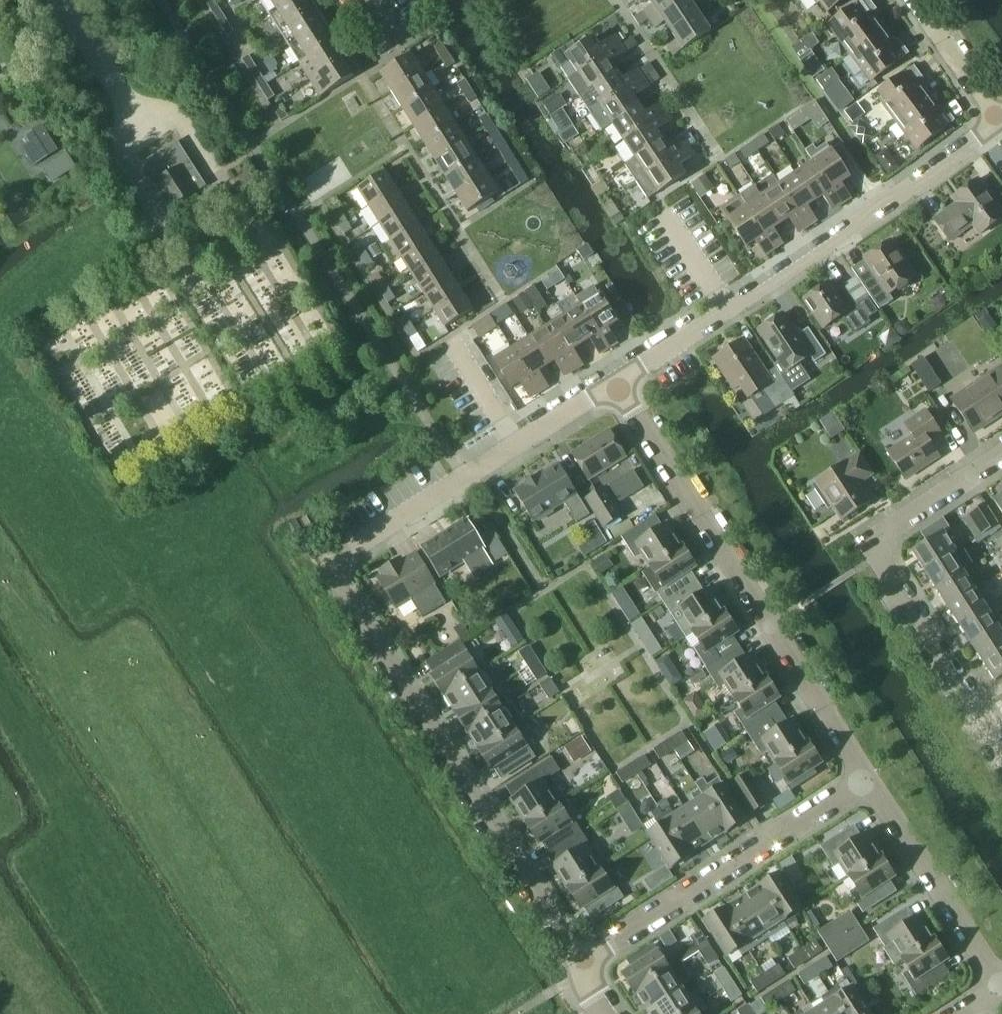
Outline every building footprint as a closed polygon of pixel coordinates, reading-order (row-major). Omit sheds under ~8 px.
[(299,64),(332,43),(305,0),(259,0),(299,64)] [(681,0),(651,0),(654,5),(644,11),(650,20),(681,0)] [(699,15),(689,0),(681,0),(650,20),(656,29),(665,23),(672,33),(699,15)] [(817,5),(820,3),(827,12),(844,0),(813,0),(817,5)] [(831,23),(840,37),(838,38),(850,56),(883,31),(876,21),(872,15),(876,12),(867,0),(863,0),(831,23)] [(215,2),(208,6),(227,37),(234,33),(215,2)] [(711,33),(699,15),(672,33),(678,42),(669,48),(674,56),(711,33)] [(883,31),(850,56),(863,73),(866,71),(873,80),(907,56),(899,44),(895,47),(891,41),(883,31)] [(622,32),(616,36),(621,43),(627,38),(622,32)] [(795,45),(794,46),(800,55),(801,57),(802,56),(804,55),(803,53),(806,51),(808,52),(810,51),(818,45),(817,43),(811,34),(795,45)] [(568,46),(552,58),(559,68),(568,62),(577,75),(621,46),(615,37),(600,47),(594,39),(573,53),(568,46)] [(299,64),(310,81),(342,60),(332,43),(299,64)] [(441,60),(448,55),(443,46),(436,51),(441,60)] [(589,92),(617,73),(611,64),(626,53),(621,46),(577,75),(589,92)] [(391,92),(422,72),(411,55),(380,74),(391,92)] [(454,64),(448,55),(441,60),(447,69),(454,64)] [(241,60),(259,89),(266,84),(248,56),(241,60)] [(353,77),(342,60),(310,81),(320,97),(353,77)] [(895,123),(930,98),(918,81),(922,78),(914,66),(878,92),(886,103),(883,105),(895,123)] [(600,109),(643,80),(637,71),(623,81),(617,73),(589,92),(600,109)] [(433,89),(422,72),(391,92),(402,109),(433,89)] [(612,126),(640,107),(634,98),(648,88),(643,80),(600,109),(612,126)] [(841,80),(825,90),(840,112),(856,101),(841,80)] [(463,94),(470,90),(465,82),(457,86),(463,94)] [(266,84),(259,89),(267,101),(274,97),(266,84)] [(443,107),(433,89),(402,109),(413,127),(443,107)] [(476,100),(470,90),(463,94),(468,103),(476,100)] [(930,98),(895,123),(908,141),(912,138),(919,148),(942,132),(950,126),(954,123),(945,111),(941,114),(937,108),(930,98)] [(814,102),(799,112),(804,119),(819,109),(820,108),(815,101),(814,102)] [(857,103),(844,112),(852,123),(865,114),(857,103)] [(623,143),(666,114),(659,105),(645,115),(640,107),(612,126),(623,143)] [(281,122),(287,118),(280,106),(273,110),(281,122)] [(454,124),(443,107),(413,127),(424,144),(454,124)] [(550,117),(554,124),(556,123),(565,116),(561,110),(550,117)] [(666,114),(623,143),(635,160),(662,141),(656,131),(671,122),(666,114)] [(803,125),(796,114),(786,120),(793,131),(803,125)] [(479,120),(485,129),(492,124),(486,115),(479,120)] [(465,142),(454,124),(424,144),(435,161),(465,142)] [(485,129),(490,138),(497,134),(492,124),(485,129)] [(769,131),(769,132),(776,141),(784,135),(778,126),(778,125),(769,131)] [(41,126),(23,138),(27,145),(24,148),(34,165),(38,163),(57,151),(41,126)] [(950,126),(942,132),(946,137),(953,131),(950,126)] [(763,135),(752,143),(757,151),(769,143),(764,135),(763,135)] [(465,142),(435,161),(445,178),(476,159),(470,149),(477,145),(472,137),(465,142)] [(636,183),(688,148),(682,139),(668,149),(662,141),(635,160),(625,166),(636,183)] [(206,188),(183,153),(177,143),(143,164),(172,210),(206,188)] [(752,143),(740,150),(740,151),(746,159),(757,151),(752,143)] [(805,151),(814,163),(841,205),(849,200),(840,186),(850,179),(841,167),(831,152),(831,151),(826,143),(816,150),(813,146),(805,151)] [(694,156),(688,148),(636,183),(648,200),(685,175),(679,166),(694,156)] [(514,160),(508,151),(501,156),(506,165),(514,160)] [(728,158),(725,160),(725,161),(726,161),(731,169),(739,163),(740,163),(735,155),(734,154),(728,158)] [(49,179),(73,164),(67,156),(44,170),(49,179)] [(476,159),(445,178),(457,196),(487,177),(476,159)] [(519,168),(514,160),(506,165),(512,173),(519,168)] [(894,162),(884,170),(888,176),(899,168),(894,162)] [(841,205),(814,163),(796,175),(815,203),(824,197),(833,211),(841,205)] [(357,189),(368,207),(396,190),(385,172),(357,189)] [(700,199),(715,189),(705,175),(691,184),(700,199)] [(806,208),(815,203),(796,175),(779,186),(807,228),(815,222),(806,208)] [(773,176),(755,187),(762,197),(780,225),(790,219),(799,233),(807,228),(779,186),(773,176)] [(498,194),(487,177),(457,196),(467,213),(482,204),(488,200),(498,194)] [(1001,219),(1001,214),(978,180),(953,198),(957,204),(934,221),(949,242),(973,225),(980,235),(1001,219)] [(780,225),(755,187),(738,198),(773,250),(781,245),(772,231),(780,225)] [(368,207),(380,225),(407,207),(396,190),(368,207)] [(765,256),(773,250),(738,198),(721,210),(746,248),(755,242),(765,256)] [(488,200),(482,204),(485,208),(491,205),(488,200)] [(380,225),(391,243),(419,226),(407,207),(380,225)] [(338,225),(346,221),(340,212),(333,216),(338,225)] [(352,231),(346,221),(338,225),(344,234),(352,231)] [(391,243),(402,261),(429,243),(419,226),(391,243)] [(863,259),(865,262),(872,273),(860,281),(879,310),(892,301),(888,295),(913,278),(890,241),(863,259)] [(402,261),(413,278),(440,260),(429,243),(402,261)] [(376,244),(364,251),(367,256),(370,261),(382,254),(376,244)] [(586,245),(577,252),(583,262),(592,256),(594,255),(587,245),(586,245)] [(360,261),(367,256),(364,251),(362,247),(355,251),(360,261)] [(370,261),(367,256),(360,261),(366,270),(373,265),(370,261)] [(413,278),(423,295),(451,277),(440,260),(413,278)] [(556,285),(550,276),(542,281),(548,290),(556,285)] [(423,295),(434,312),(462,294),(451,277),(423,295)] [(376,286),(382,295),(389,291),(383,282),(376,286)] [(828,284),(803,300),(823,330),(842,317),(848,326),(853,334),(869,323),(867,319),(857,305),(845,286),(836,291),(834,293),(828,284)] [(530,289),(525,292),(529,300),(539,294),(534,286),(530,289)] [(576,297),(581,306),(609,350),(617,345),(607,329),(617,323),(598,294),(593,286),(576,297)] [(389,291),(382,295),(387,304),(394,300),(389,291)] [(513,301),(519,311),(522,314),(533,307),(531,303),(524,293),(522,295),(513,301)] [(462,294),(434,312),(445,329),(473,312),(462,294)] [(869,298),(857,305),(864,316),(867,319),(878,312),(869,298)] [(609,350),(581,306),(564,317),(582,346),(591,340),(601,355),(609,350)] [(783,314),(758,331),(779,363),(774,366),(781,377),(797,366),(810,357),(815,364),(827,357),(809,329),(798,337),(783,314)] [(988,314),(977,322),(986,334),(997,326),(988,314)] [(398,321),(403,330),(411,326),(405,317),(398,321)] [(480,338),(496,328),(489,317),(473,327),(480,338)] [(582,346),(564,317),(546,328),(574,372),(583,366),(574,351),(582,346)] [(411,326),(403,330),(409,339),(416,335),(411,326)] [(566,377),(574,372),(546,328),(529,340),(547,368),(556,362),(566,377)] [(547,368),(529,340),(512,351),(540,394),(548,388),(539,373),(547,368)] [(774,369),(766,375),(743,340),(712,360),(732,391),(738,387),(746,399),(760,390),(773,411),(793,398),(774,369)] [(540,394),(512,351),(495,362),(513,390),(521,384),(531,399),(540,394)] [(928,393),(941,385),(923,358),(910,366),(928,393)] [(973,433),(1001,414),(1001,369),(1001,367),(951,400),(973,433)] [(928,440),(940,432),(925,411),(905,425),(913,437),(888,453),(905,478),(938,456),(928,440)] [(589,481),(605,471),(625,458),(609,433),(573,455),(589,481)] [(816,482),(811,485),(828,510),(832,507),(841,520),(871,501),(860,483),(873,475),(859,453),(816,482)] [(589,515),(577,496),(558,465),(538,478),(537,477),(525,485),(526,486),(514,493),(533,523),(538,520),(539,522),(553,514),(551,512),(564,504),(576,523),(589,515)] [(633,470),(609,485),(620,503),(643,488),(633,470)] [(604,528),(605,527),(621,517),(604,490),(587,501),(604,528)] [(993,500),(1001,514),(1001,493),(993,500)] [(981,534),(998,523),(986,504),(969,515),(981,534)] [(927,541),(912,551),(924,571),(951,554),(952,554),(956,552),(943,531),(948,528),(943,519),(922,532),(927,541)] [(651,568),(682,548),(671,532),(666,535),(662,529),(658,531),(651,520),(622,538),(635,558),(642,553),(651,568)] [(465,562),(474,577),(492,565),(483,551),(484,550),(467,522),(448,534),(442,537),(443,538),(423,550),(440,577),(465,562)] [(1001,547),(1001,532),(994,537),(1001,548),(1001,547)] [(682,548),(651,568),(643,573),(655,593),(657,592),(664,603),(693,585),(686,574),(695,568),(682,548)] [(613,567),(606,554),(592,562),(600,575),(613,567)] [(963,572),(952,554),(951,554),(924,571),(936,589),(963,572)] [(403,563),(401,561),(381,573),(382,576),(378,578),(398,610),(412,601),(423,619),(447,605),(416,555),(403,563)] [(963,572),(936,589),(947,607),(981,586),(983,584),(984,584),(973,565),(963,572)] [(693,633),(724,613),(713,597),(708,600),(704,594),(700,596),(693,585),(664,603),(677,623),(684,619),(693,633)] [(981,586),(947,607),(959,625),(996,602),(992,596),(989,598),(981,586)] [(959,625),(971,644),(998,626),(1001,624),(1001,618),(997,611),(1000,608),(996,602),(959,625)] [(493,622),(500,633),(514,625),(507,613),(493,622)] [(737,633),(724,613),(693,633),(700,645),(694,649),(706,669),(735,650),(728,639),(737,633)] [(454,628),(453,628),(460,640),(461,640),(470,634),(462,623),(454,628)] [(971,644),(982,662),(1001,649),(1001,633),(998,626),(971,644)] [(445,695),(485,669),(481,662),(474,666),(467,656),(469,655),(461,642),(435,659),(441,670),(432,676),(436,683),(437,683),(445,695)] [(520,654),(529,667),(538,661),(529,648),(520,654)] [(982,662),(995,681),(1001,677),(1001,649),(982,662)] [(742,661),(735,650),(706,669),(719,688),(725,684),(735,698),(766,678),(755,662),(750,665),(746,659),(742,661)] [(538,661),(529,667),(537,681),(547,675),(538,661)] [(457,714),(491,692),(483,681),(490,677),(485,669),(445,695),(445,696),(446,695),(457,712),(456,713),(457,714)] [(678,672),(668,678),(673,688),(684,681),(678,672)] [(736,714),(748,734),(777,715),(770,704),(779,698),(766,678),(735,698),(742,710),(736,714)] [(549,699),(559,693),(550,680),(541,686),(549,699)] [(461,720),(469,732),(503,711),(510,707),(508,705),(505,699),(498,703),(491,692),(457,714),(460,720),(461,720)] [(480,750),(481,751),(521,725),(520,724),(524,722),(512,703),(508,705),(510,707),(503,711),(469,732),(469,733),(470,732),(481,749),(480,750)] [(777,763),(808,744),(797,727),(792,731),(788,724),(784,726),(777,715),(748,734),(761,753),(767,749),(777,763)] [(526,732),(521,725),(481,751),(489,763),(489,764),(493,771),(503,765),(509,775),(535,758),(528,746),(526,747),(519,737),(526,732)] [(668,742),(674,751),(687,742),(681,733),(668,742)] [(582,736),(570,743),(580,759),(591,752),(582,736)] [(661,760),(674,751),(668,742),(654,750),(661,760)] [(821,764),(808,744),(777,763),(788,780),(785,782),(790,791),(816,774),(812,769),(821,764)] [(717,755),(724,766),(738,757),(731,746),(717,755)] [(631,765),(637,775),(650,766),(644,757),(631,765)] [(527,824),(565,799),(560,791),(553,796),(544,782),(560,771),(552,759),(512,786),(519,797),(518,798),(522,804),(517,808),(527,824)] [(596,759),(580,770),(586,780),(603,769),(596,759)] [(624,783),(637,775),(631,765),(618,774),(624,783)] [(745,774),(732,782),(749,808),(752,814),(765,805),(762,800),(745,774)] [(703,780),(696,784),(700,791),(726,832),(739,823),(739,824),(746,819),(740,809),(739,810),(719,779),(708,787),(703,780)] [(615,809),(626,803),(626,802),(618,790),(607,797),(615,809)] [(726,832),(700,791),(693,796),(697,803),(686,810),(707,843),(725,831),(726,832)] [(554,851),(582,833),(574,821),(570,823),(563,812),(570,807),(565,799),(527,824),(530,828),(528,831),(528,834),(530,837),(534,838),(537,839),(540,844),(547,840),(554,851)] [(630,805),(618,812),(623,820),(635,813),(630,805)] [(707,843),(686,810),(675,817),(671,811),(663,815),(689,856),(690,855),(689,854),(707,843)] [(677,864),(689,856),(663,815),(656,820),(660,827),(649,834),(665,858),(663,859),(670,869),(677,864)] [(840,863),(849,877),(881,857),(870,841),(865,844),(861,837),(857,840),(850,828),(821,847),(834,867),(840,863)] [(569,889),(607,864),(602,856),(595,861),(579,836),(582,834),(582,833),(554,851),(561,862),(560,863),(564,869),(559,873),(569,889)] [(791,857),(780,864),(786,874),(797,867),(791,857)] [(894,877),(881,857),(849,877),(856,888),(850,892),(863,912),(892,894),(885,883),(894,877)] [(612,872),(607,864),(569,889),(572,893),(570,896),(570,899),(572,902),(575,904),(579,904),(582,909),(596,916),(624,898),(616,886),(613,888),(605,877),(612,872)] [(761,886),(787,926),(794,922),(790,915),(801,908),(786,884),(787,883),(781,873),(774,878),(761,886)] [(780,931),(787,926),(761,886),(760,887),(761,888),(743,899),(764,932),(775,924),(780,931)] [(753,939),(764,932),(743,899),(726,911),(725,909),(724,910),(750,950),(758,945),(753,939)] [(743,955),(750,950),(724,910),(712,918),(711,918),(704,922),(711,932),(712,932),(727,955),(738,948),(743,955)] [(894,965),(903,959),(934,939),(923,923),(918,926),(914,919),(910,922),(903,911),(874,929),(887,949),(884,950),(894,965)] [(843,916),(817,932),(827,948),(842,939),(853,931),(843,916)] [(700,951),(709,945),(701,932),(691,938),(700,951)] [(842,939),(827,948),(831,954),(836,962),(851,953),(842,939)] [(947,959),(934,939),(903,959),(910,971),(904,975),(916,995),(945,976),(938,965),(947,959)] [(802,950),(809,960),(822,951),(816,942),(802,950)] [(632,967),(623,972),(628,980),(628,979),(636,992),(677,966),(690,958),(684,949),(670,958),(671,960),(665,963),(654,945),(629,961),(632,967)] [(718,959),(709,945),(700,951),(709,965),(718,959)] [(795,968),(809,960),(802,950),(789,959),(795,968)] [(813,966),(819,976),(832,967),(826,958),(813,966)] [(677,966),(636,992),(637,993),(638,992),(649,1010),(682,989),(675,978),(681,974),(686,970),(682,963),(677,966)] [(765,974),(772,983),(785,975),(779,965),(765,974)] [(805,984),(819,976),(813,966),(799,975),(805,984)] [(724,988),(733,982),(724,969),(715,975),(724,988)] [(758,992),(772,983),(765,974),(752,983),(758,992)] [(789,981),(776,990),(782,999),(795,991),(789,981)] [(742,995),(733,982),(724,988),(732,1002),(742,995)] [(844,1013),(872,1013),(870,1011),(868,1012),(853,988),(842,995),(837,988),(830,993),(844,1013)] [(682,989),(649,1010),(652,1013),(684,1013),(700,1003),(696,996),(689,1000),(682,989)] [(782,999),(776,990),(763,999),(769,1008),(782,999)] [(817,1013),(844,1013),(830,993),(823,998),(827,1004),(816,1011),(817,1013)] [(684,1013),(700,1013),(705,1011),(700,1003),(684,1013)] [(748,1006),(739,1012),(740,1013),(754,1013),(748,1006)]
